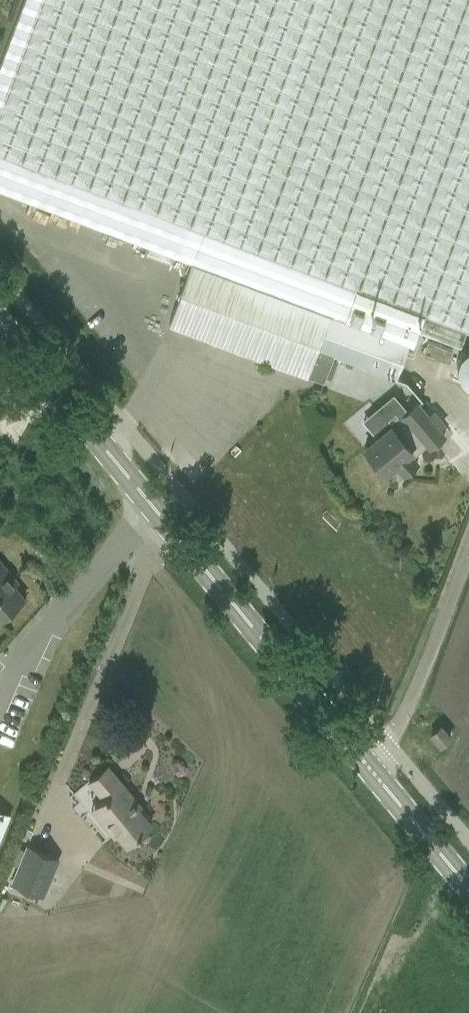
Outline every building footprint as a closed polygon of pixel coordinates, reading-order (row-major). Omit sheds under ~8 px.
[(0,64),(0,188),(192,261),(192,262),(193,262),(170,323),(308,375),(318,348),(397,378),(409,344),(413,345),(419,329),(460,345),(465,330),(468,331),(468,0),(24,0),(0,64)] [(429,341),(424,353),(449,362),(453,350),(429,341)] [(458,368),(468,376),(468,353),(458,368)] [(413,457),(415,455),(428,444),(430,447),(444,435),(438,428),(444,423),(434,411),(428,416),(418,403),(404,415),(404,416),(392,426),(391,425),(391,426),(364,448),(370,455),(369,456),(379,467),(379,466),(385,473),(395,464),(404,474),(418,462),(413,457)] [(24,599),(7,577),(10,574),(0,561),(0,618),(24,599)] [(450,737),(441,726),(431,733),(441,745),(450,737)] [(125,845),(151,823),(131,799),(134,796),(107,765),(87,782),(102,799),(90,809),(114,838),(116,834),(125,845)] [(11,813),(0,808),(0,840),(11,813)] [(13,885),(44,897),(59,858),(28,846),(13,885)]
